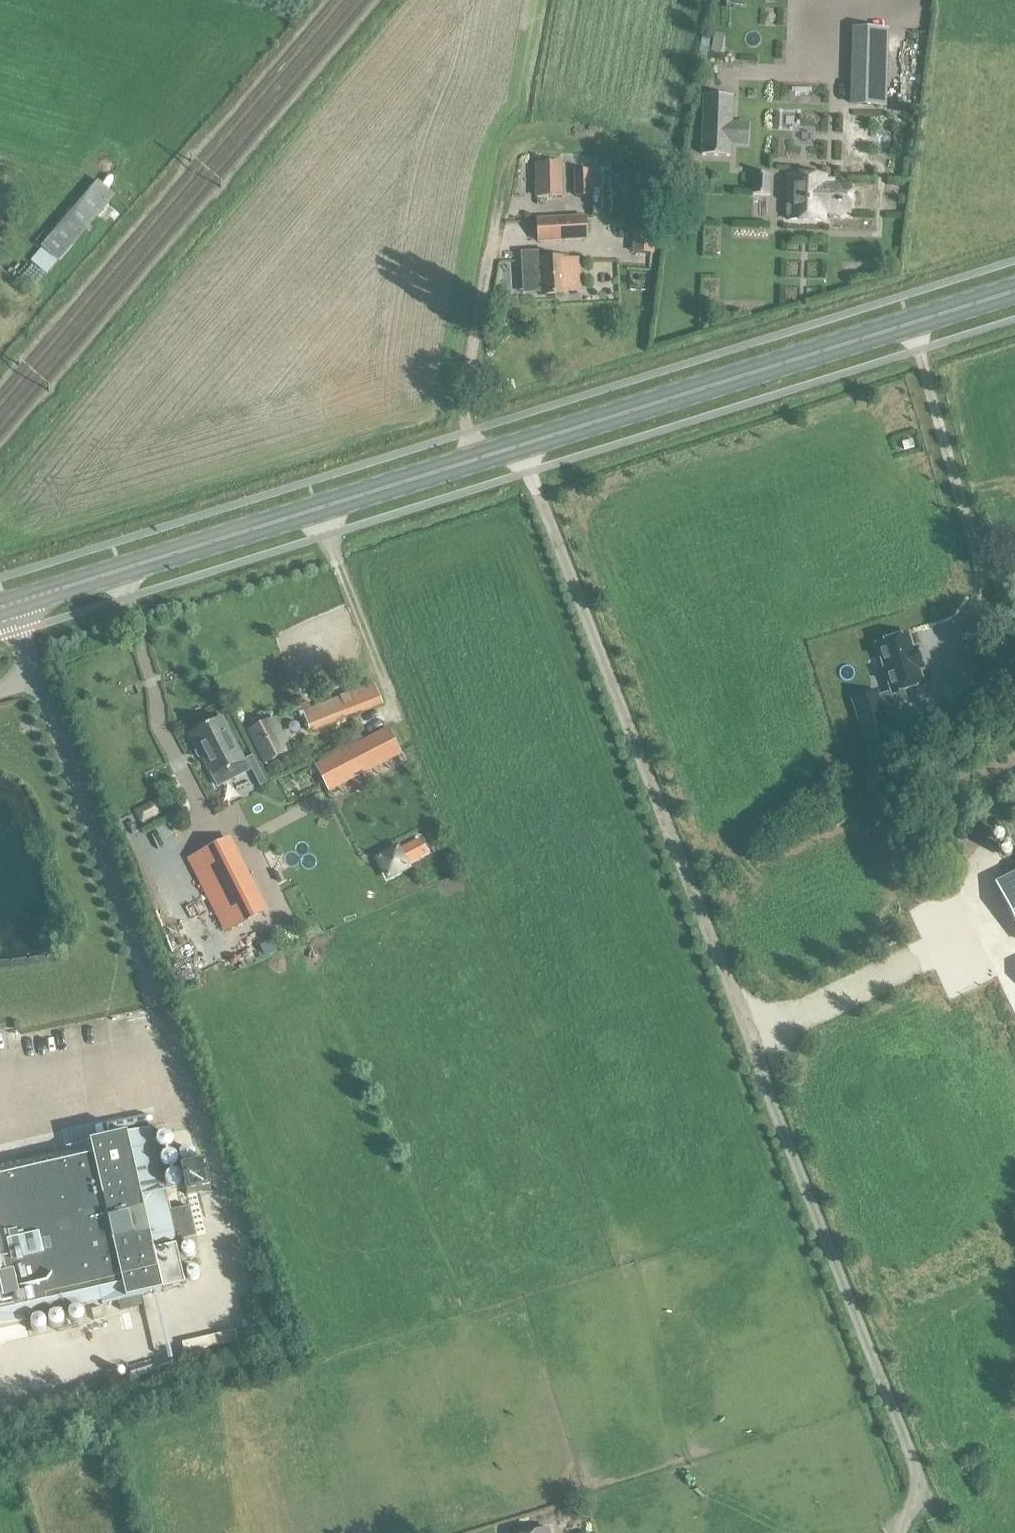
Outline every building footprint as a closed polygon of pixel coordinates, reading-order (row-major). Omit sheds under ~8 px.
[(888,31),(856,30),(854,105),(886,106),(888,31)] [(705,97),(703,155),(731,156),(733,98),(705,97)] [(751,124),(751,136),(782,137),(783,108),(741,107),(741,124),(751,124)] [(539,196),(565,195),(564,161),(538,161),(539,196)] [(647,166),(646,177),(657,178),(659,167),(647,166)] [(591,197),(591,171),(575,171),(575,197),(591,197)] [(754,195),(771,195),(772,175),(755,175),(754,195)] [(788,220),(825,221),(825,212),(850,213),(851,184),(827,184),(827,177),(789,176),(788,220)] [(88,228),(55,201),(29,232),(60,259),(88,228)] [(587,217),(537,219),(538,243),(588,241),(587,217)] [(636,220),(635,236),(656,238),(658,221),(636,220)] [(549,260),(549,251),(522,252),(524,282),(541,282),(542,295),(568,293),(568,292),(582,291),(581,261),(569,261),(568,260),(549,260)] [(594,345),(597,356),(610,353),(608,342),(594,345)] [(878,693),(854,700),(870,750),(893,743),(882,708),(907,701),(904,690),(924,684),(919,669),(922,668),(917,649),(913,650),(909,635),(877,645),(892,693),(879,697),(878,693)] [(383,705),(375,683),(303,711),(311,732),(383,705)] [(223,718),(192,734),(213,776),(219,787),(236,779),(250,771),(244,760),(223,718)] [(289,744),(276,718),(248,731),(264,765),(289,753),(285,745),(289,744)] [(329,792),(402,755),(387,728),(315,766),(329,792)] [(228,840),(193,858),(202,876),(238,858),(228,840)] [(389,876),(406,867),(405,864),(426,853),(420,841),(399,852),(397,849),(380,858),(389,876)] [(199,910),(299,872),(291,850),(191,888),(199,910)] [(996,882),(1014,920),(1014,873),(996,882)] [(256,894),(220,912),(229,930),(265,912),(256,894)] [(27,1321),(26,1317),(54,1311),(59,1331),(79,1326),(74,1306),(102,1300),(103,1304),(186,1285),(176,1240),(196,1236),(189,1206),(169,1211),(164,1190),(185,1186),(179,1159),(158,1164),(150,1129),(0,1163),(0,1327),(27,1321)] [(203,1151),(178,1156),(179,1159),(185,1186),(187,1195),(211,1190),(203,1151)]
